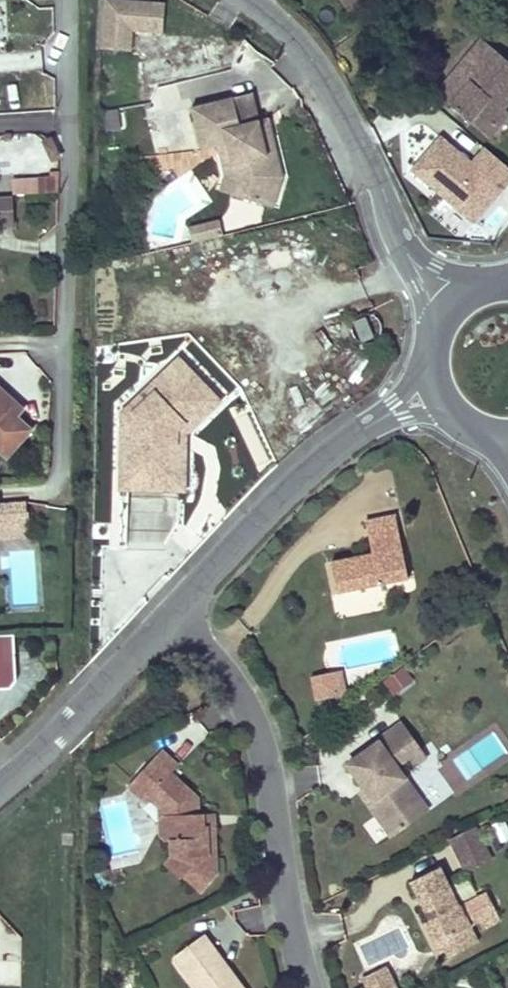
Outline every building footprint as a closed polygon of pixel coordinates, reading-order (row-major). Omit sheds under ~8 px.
[(101,38),(131,40),(132,20),(162,22),(164,0),(103,0),(101,38)] [(347,14),(352,11),(344,0),(336,0),(347,14)] [(352,11),(366,0),(344,0),(352,11)] [(482,39),(462,63),(477,76),(451,107),(487,138),(507,114),(507,112),(503,108),(507,102),(507,62),(482,39)] [(274,174),(262,120),(241,126),(232,94),(191,105),(202,147),(227,140),(236,172),(230,188),(264,201),(274,174)] [(285,176),(271,118),(262,120),(274,174),(264,201),(274,204),(285,176)] [(440,134),(412,170),(474,226),(507,183),(507,167),(481,145),(469,160),(440,134)] [(56,179),(12,179),(13,196),(56,196),(56,179)] [(479,226),(494,238),(507,219),(507,189),(479,226)] [(0,197),(0,225),(14,224),(12,196),(0,197)] [(195,222),(199,239),(219,234),(215,218),(195,222)] [(184,226),(187,242),(199,239),(195,222),(184,226)] [(361,344),(374,338),(366,318),(353,323),(361,344)] [(214,391),(177,354),(138,392),(143,397),(132,408),(130,486),(162,486),(163,464),(176,464),(177,428),(214,391)] [(21,401),(0,383),(0,444),(12,454),(36,426),(21,414),(16,420),(9,414),(21,401)] [(16,420),(21,414),(27,406),(21,401),(9,414),(16,420)] [(34,503),(4,505),(4,516),(23,524),(36,523),(34,503)] [(374,554),(333,564),(341,595),(411,578),(395,514),(366,521),(374,554)] [(37,537),(36,523),(23,524),(4,516),(6,538),(37,537)] [(393,693),(415,679),(406,664),(384,677),(393,693)] [(347,669),(337,672),(342,695),(353,693),(347,669)] [(337,672),(317,677),(323,700),(342,695),(337,672)] [(197,717),(168,743),(183,759),(211,732),(197,717)] [(367,808),(391,841),(417,822),(394,790),(404,782),(395,770),(407,762),(419,753),(400,727),(375,745),(376,747),(347,769),(363,792),(372,804),(367,808)] [(425,761),(419,753),(407,762),(413,770),(425,761)] [(161,754),(127,789),(143,805),(150,797),(158,805),(168,805),(178,814),(177,820),(165,819),(161,827),(161,836),(165,843),(172,843),(172,861),(164,869),(177,883),(183,883),(199,897),(216,878),(215,848),(207,848),(207,831),(205,832),(204,820),(200,820),(199,803),(169,777),(177,769),(161,754)] [(394,790),(417,822),(427,814),(404,782),(394,790)] [(367,808),(372,804),(363,792),(358,796),(367,808)] [(507,837),(507,824),(505,817),(492,821),(499,841),(507,837)] [(207,848),(215,848),(215,819),(204,820),(205,832),(207,831),(207,848)] [(484,856),(471,832),(447,844),(459,868),(484,856)] [(484,856),(459,868),(463,875),(487,864),(484,856)] [(422,927),(432,948),(447,940),(454,955),(475,945),(471,936),(486,929),(490,936),(506,928),(492,899),(461,915),(457,908),(456,909),(437,871),(407,886),(426,924),(422,927)] [(439,962),(454,955),(447,940),(432,948),(439,962)] [(174,963),(192,987),(239,987),(204,941),(174,963)] [(367,987),(373,987),(389,980),(383,969),(363,979),(367,987)]
